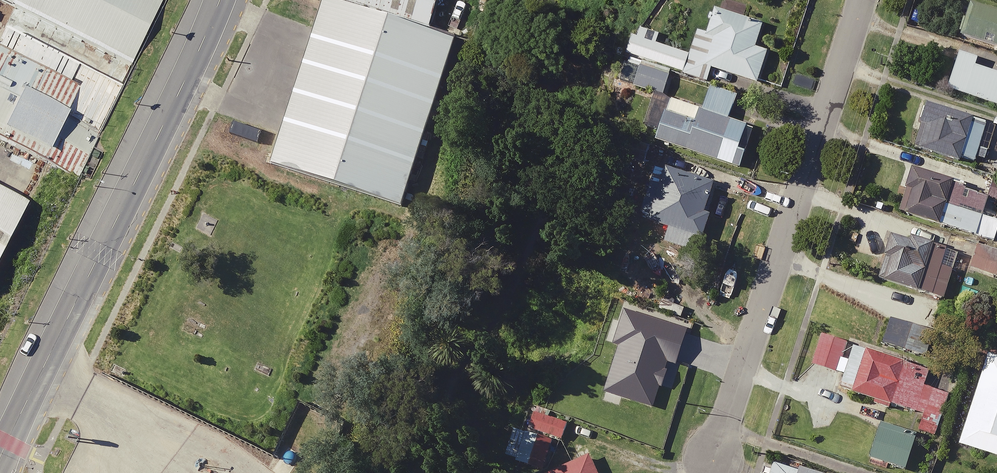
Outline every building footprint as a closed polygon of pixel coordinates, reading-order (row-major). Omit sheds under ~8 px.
[(127,0),(0,0),(0,60),(103,110),(151,11),(127,0)] [(268,161),(399,203),(453,37),(427,29),(340,0),(319,0),(268,161)] [(427,29),(436,0),(340,0),(427,29)] [(701,30),(691,56),(661,45),(664,36),(642,29),(633,56),(667,68),(711,84),(716,70),(763,87),(775,52),(761,47),(768,28),(745,20),(749,9),(725,0),(713,35),(701,30)] [(996,49),(996,15),(976,8),(967,39),(996,49)] [(996,106),(996,73),(980,67),(982,61),(964,55),(952,91),(996,106)] [(673,76),(645,67),(638,87),(667,96),(673,76)] [(0,88),(0,161),(55,187),(84,128),(0,88)] [(714,92),(707,112),(674,101),(670,111),(656,106),(649,127),(662,132),(659,141),(743,169),(749,153),(745,152),(752,130),(732,123),(740,101),(714,92)] [(933,110),(921,151),(996,173),(996,129),(961,118),(933,110)] [(661,165),(644,214),(654,217),(653,223),(674,230),(670,244),(701,254),(723,185),(661,165)] [(921,172),(908,215),(996,242),(996,217),(987,213),(993,193),(958,183),(921,172)] [(30,201),(0,186),(0,260),(30,201)] [(960,255),(895,236),(882,281),(947,300),(960,255)] [(980,244),(970,267),(994,278),(996,272),(996,252),(980,244)] [(933,331),(896,316),(885,342),(923,357),(933,331)] [(849,377),(843,391),(878,403),(877,406),(893,412),(895,405),(929,417),(923,432),(938,437),(958,384),(826,336),(816,365),(849,377)] [(992,356),(963,445),(996,456),(996,358),(992,356)] [(573,427),(540,411),(533,428),(566,443),(573,427)] [(921,438),(884,427),(874,460),(911,471),(921,438)] [(522,465),(539,472),(546,472),(559,445),(537,434),(522,465)] [(595,458),(562,472),(602,472),(595,458)] [(778,463),(775,472),(814,472),(778,463)]
